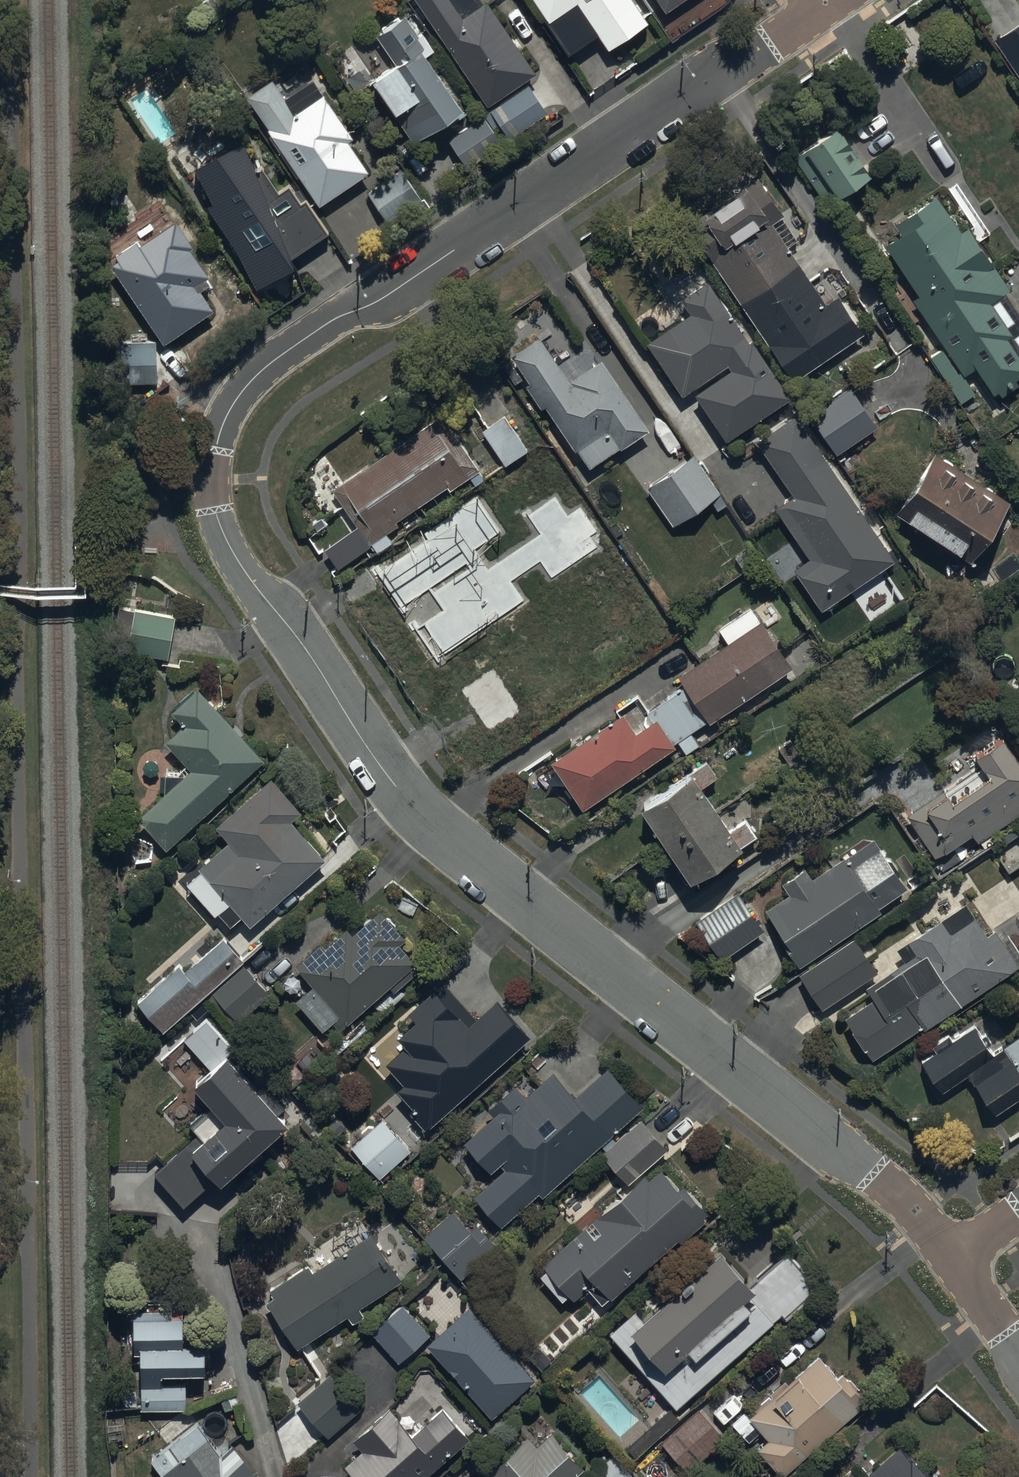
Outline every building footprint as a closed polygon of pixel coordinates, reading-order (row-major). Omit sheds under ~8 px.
[(510,142),(550,115),(528,81),(537,75),(488,1),(483,4),(480,0),(416,0),(510,142)] [(649,0),(530,0),(578,61),(599,45),(616,68),(669,26),(649,0)] [(668,16),(691,0),(657,0),(668,16)] [(467,112),(429,56),(436,51),(424,34),(427,32),(413,10),(377,35),(397,65),(373,82),(417,146),(467,112)] [(995,43),(1018,79),(1018,27),(995,43)] [(274,82),(247,99),(317,209),(371,175),(351,143),(355,140),(316,80),(286,100),(274,82)] [(503,143),(484,117),(450,141),(469,168),(503,143)] [(874,177),(840,129),(796,159),(830,208),(874,177)] [(213,206),(206,211),(256,291),(332,239),(306,202),(300,206),(290,189),(280,196),(246,145),(194,172),(213,206)] [(736,194),(688,225),(794,384),(867,336),(840,296),(827,305),(790,249),(801,241),(759,178),(755,181),(746,167),(727,180),(736,194)] [(402,170),(368,193),(388,222),(422,199),(402,170)] [(1005,294),(1009,291),(967,227),(960,231),(936,196),(894,224),(901,236),(886,246),(919,296),(912,300),(944,348),(929,358),(959,405),(976,394),(964,376),(976,368),(994,396),(998,394),(1001,398),(1018,386),(1015,380),(1018,378),(1018,315),(1005,294)] [(104,255),(165,346),(216,313),(191,276),(202,268),(166,214),(104,255)] [(691,315),(649,343),(684,397),(733,365),(755,351),(714,288),(686,307),(691,315)] [(513,358),(590,471),(649,432),(603,362),(572,383),(542,338),(513,358)] [(156,382),(156,343),(118,343),(118,382),(156,382)] [(789,406),(755,351),(733,365),(742,373),(701,399),(729,443),(789,406)] [(838,456),(877,427),(849,388),(810,417),(838,456)] [(505,414),(481,429),(503,467),(528,453),(505,414)] [(481,470),(441,415),(334,491),(372,545),(400,525),(398,521),(447,487),(450,492),(481,470)] [(893,563),(796,416),(756,442),(793,498),(776,509),(809,560),(794,570),(820,611),(893,563)] [(935,453),(895,513),(970,563),(1010,503),(935,453)] [(694,455),(645,487),(673,527),(709,501),(717,513),(729,505),(694,455)] [(532,580),(542,572),(517,536),(508,542),(483,507),(423,550),(420,545),(400,559),(404,565),(397,569),(420,600),(397,617),(423,653),(434,645),(460,680),(489,659),(466,628),(503,602),(513,615),(542,594),(532,580)] [(648,711),(639,699),(618,713),(622,718),(554,763),(584,809),(676,748),(674,746),(677,743),(686,756),(700,746),(693,735),(793,669),(752,607),(719,629),(729,645),(680,677),(686,686),(648,711)] [(169,658),(176,618),(135,611),(128,651),(169,658)] [(532,715),(498,667),(446,703),(480,752),(532,715)] [(185,777),(165,777),(165,795),(139,819),(167,850),(264,762),(196,687),(170,712),(184,727),(166,742),(192,770),(185,777)] [(1015,821),(1018,818),(1018,760),(1001,734),(970,754),(989,783),(955,806),(946,792),(907,818),(938,864),(976,838),(980,844),(1015,821)] [(638,808),(690,885),(743,850),(691,773),(638,808)] [(251,926),(326,861),(293,822),(301,814),(271,779),(216,827),(229,843),(200,869),(230,904),(218,914),(230,928),(243,917),(251,926)] [(764,917),(800,970),(913,894),(877,842),(764,917)] [(695,926),(722,966),(766,937),(739,897),(695,926)] [(875,1066),(1018,970),(1018,963),(999,933),(989,939),(969,909),(900,955),(909,968),(870,994),(877,1004),(848,1023),(853,1030),(851,1031),(875,1066)] [(340,1031),(417,964),(401,945),(408,939),(381,910),(352,935),(347,929),(326,948),(321,942),(295,965),(313,985),(295,1001),(323,1033),(334,1024),(340,1031)] [(206,984),(240,956),(242,955),(219,929),(185,959),(178,952),(135,990),(164,1022),(206,984)] [(800,981),(822,1013),(879,975),(858,943),(800,981)] [(243,965),(210,993),(238,1025),(271,996),(243,965)] [(426,1132),(531,1038),(498,1001),(478,1019),(446,983),(396,1027),(403,1035),(399,1038),(406,1047),(386,1065),(404,1085),(397,1091),(414,1109),(409,1113),(426,1132)] [(1005,1051),(1003,1053),(999,1055),(976,1020),(920,1058),(946,1096),(970,1080),(997,1119),(1018,1105),(1018,1042),(1005,1051)] [(224,1172),(291,1111),(281,1100),(287,1095),(264,1070),(259,1075),(228,1041),(196,1071),(214,1091),(191,1112),(198,1119),(153,1160),(185,1194),(217,1165),(224,1172)] [(544,1197),(642,1108),(607,1069),(576,1097),(553,1073),(525,1098),(515,1086),(489,1110),(495,1117),(465,1144),(491,1174),(501,1165),(505,1169),(474,1197),(502,1228),(541,1193),(544,1197)] [(630,1184),(668,1150),(642,1120),(603,1154),(630,1184)] [(411,1152),(383,1121),(352,1149),(379,1179),(411,1152)] [(649,1182),(644,1177),(542,1265),(573,1302),(588,1289),(604,1307),(678,1242),(680,1244),(711,1217),(684,1187),(680,1190),(662,1170),(649,1182)] [(472,1230),(452,1210),(424,1239),(464,1280),(497,1247),(476,1226),(472,1230)] [(366,1317),(361,1309),(402,1282),(370,1234),(313,1273),(308,1264),(268,1290),(274,1299),(266,1304),(298,1351),(348,1318),(353,1326),(366,1317)] [(619,1344),(650,1378),(678,1409),(817,1284),(789,1253),(753,1286),(722,1252),(657,1310),(647,1299),(610,1333),(619,1344)] [(404,1304),(371,1332),(398,1364),(431,1336),(404,1304)] [(470,1307),(427,1346),(491,1418),(534,1380),(470,1307)] [(174,1309),(134,1309),(134,1355),(140,1355),(140,1410),(187,1410),(187,1387),(164,1387),(164,1376),(207,1376),(207,1345),(204,1345),(185,1346),(185,1322),(185,1316),(174,1316),(174,1309)] [(760,1450),(784,1476),(868,1401),(844,1374),(840,1378),(821,1357),(752,1419),(771,1440),(760,1450)] [(331,1375),(297,1404),(327,1440),(361,1411),(331,1375)] [(471,1439),(443,1407),(414,1433),(392,1408),(354,1441),(363,1451),(344,1467),(353,1476),(428,1476),(471,1439)] [(661,1445),(688,1475),(727,1440),(700,1410),(661,1445)] [(235,1446),(223,1456),(196,1421),(148,1459),(162,1476),(259,1476),(235,1446)] [(584,1470),(551,1434),(537,1447),(528,1438),(486,1476),(487,1476),(577,1476),(584,1470)] [(924,1465),(904,1444),(867,1476),(934,1476),(924,1465)]
